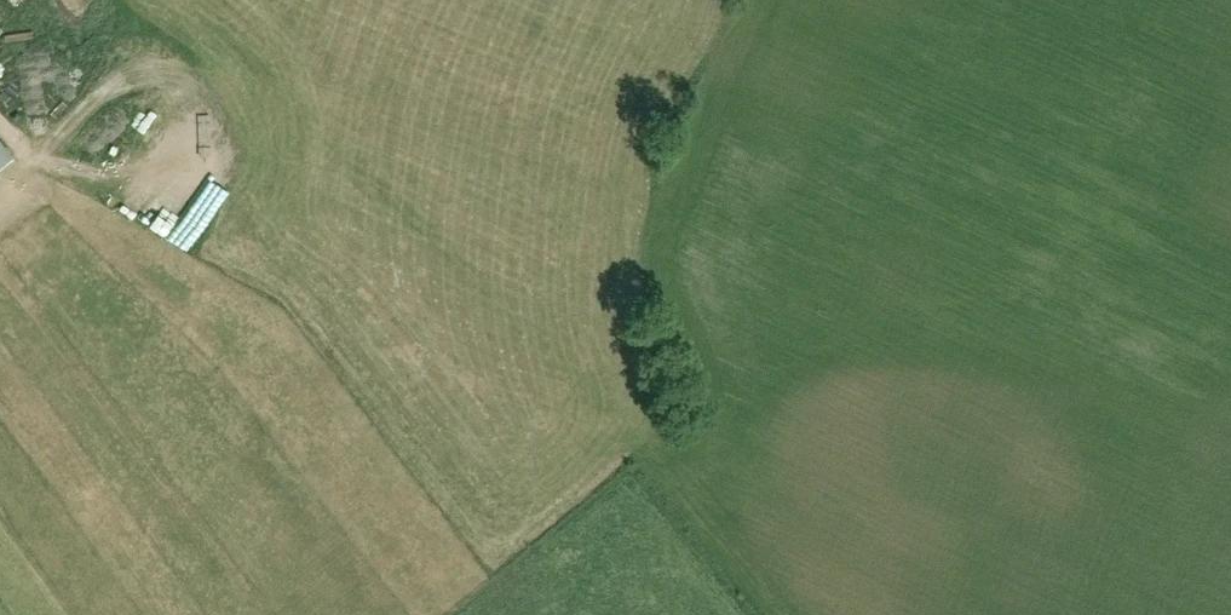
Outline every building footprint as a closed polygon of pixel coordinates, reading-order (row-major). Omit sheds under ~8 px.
[(13,158),(0,142),(0,168),(13,158)]
